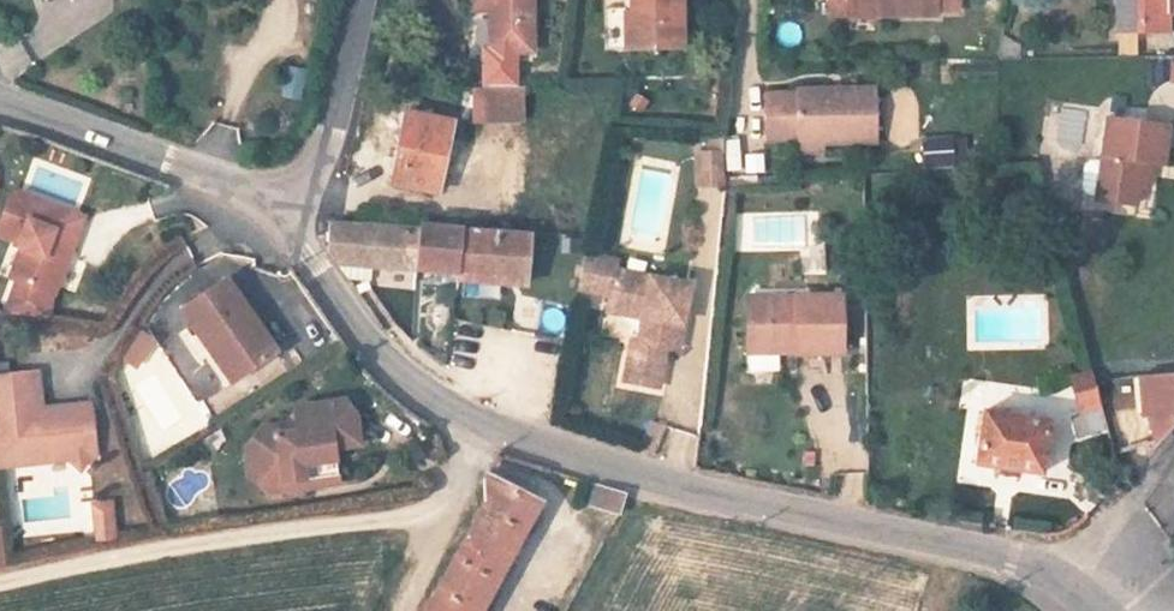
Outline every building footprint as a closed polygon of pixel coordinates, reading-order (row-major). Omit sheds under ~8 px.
[(483,14),(502,14),(503,57),(546,57),(545,0),(483,0),(483,14)] [(697,57),(696,0),(643,0),(642,57),(697,57)] [(863,0),(841,0),(841,17),(892,16),(892,5),(863,6),(863,0)] [(892,16),(953,16),(953,8),(974,7),(974,0),(863,0),(863,6),(892,5),(892,16)] [(1145,33),(1173,32),(1173,0),(1127,0),(1128,15),(1144,15),(1145,33)] [(1144,15),(1128,15),(1128,34),(1145,33),(1144,15)] [(812,138),(813,144),(895,141),(895,84),(813,86),(813,91),(781,90),(782,138),(812,138)] [(540,125),(540,94),(489,91),(489,124),(540,125)] [(456,195),(469,126),(420,117),(408,186),(456,195)] [(1103,209),(1143,214),(1149,166),(1167,168),(1172,129),(1114,122),(1103,209)] [(967,166),(967,136),(922,136),(922,166),(967,166)] [(744,137),(725,139),(724,156),(714,155),(713,188),(748,190),(744,137)] [(18,195),(2,239),(26,247),(37,250),(24,286),(13,315),(52,317),(86,220),(18,195)] [(393,233),(348,229),(348,258),(355,268),(389,271),(393,233)] [(437,237),(439,237),(436,275),(474,279),(479,232),(438,229),(437,237)] [(548,237),(479,232),(474,279),(490,280),(522,282),(522,289),(544,290),(547,251),(548,240),(548,237)] [(393,233),(389,271),(436,275),(439,237),(437,237),(393,233)] [(24,286),(37,250),(26,247),(14,283),(24,286)] [(666,322),(663,333),(657,355),(649,353),(638,392),(672,402),(683,361),(693,364),(712,299),(644,282),(646,272),(613,263),(604,298),(637,307),(635,313),(666,322)] [(389,271),(355,268),(367,283),(387,285),(389,271)] [(193,306),(210,329),(217,323),(256,370),(289,344),(234,274),(193,306)] [(522,282),(490,280),(489,286),(522,289),(522,282)] [(809,340),(809,351),(856,352),(857,293),(763,291),(761,339),(809,340)] [(666,322),(635,313),(632,324),(663,333),(666,322)] [(163,327),(149,319),(134,344),(148,352),(163,327)] [(241,381),(256,370),(217,323),(210,329),(204,333),(241,381)] [(809,340),(761,339),(761,350),(809,351),(809,340)] [(172,351),(125,369),(155,447),(202,429),(172,351)] [(77,457),(86,463),(91,455),(98,454),(93,402),(34,409),(29,372),(0,376),(0,466),(77,457)] [(1172,429),(1173,427),(1173,375),(1159,376),(1172,429)] [(1156,442),(1172,429),(1159,376),(1141,377),(1156,442)] [(1079,409),(1098,409),(1099,398),(1092,378),(1074,383),(1079,409)] [(316,428),(296,429),(285,430),(272,446),(274,468),(290,479),(319,475),(319,460),(352,457),(352,443),(377,441),(376,410),(366,394),(325,397),(316,408),(316,428)] [(1037,477),(1042,419),(986,414),(981,472),(1037,477)] [(354,482),(352,457),(319,460),(319,475),(290,479),(274,468),(272,446),(285,430),(296,429),(296,418),(282,419),(261,444),(264,470),(288,490),(354,482)] [(89,468),(94,489),(127,482),(123,460),(89,468)] [(544,500),(488,473),(486,504),(428,610),(483,610),(544,500)] [(626,494),(594,485),(588,504),(620,514),(626,494)] [(118,527),(114,493),(96,495),(100,529),(118,527)]
